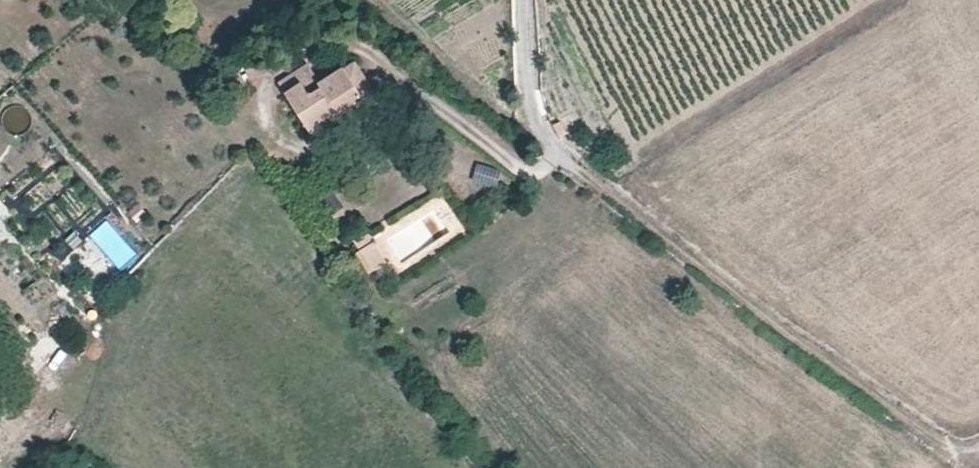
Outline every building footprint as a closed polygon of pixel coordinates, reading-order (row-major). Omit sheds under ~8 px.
[(314,137),(342,118),(340,116),(340,115),(365,99),(358,87),(369,80),(355,60),(344,67),(331,75),(321,82),(315,73),(308,63),(279,83),(285,93),(314,137)] [(326,67),(315,73),(321,82),(331,75),(326,67)] [(365,99),(340,115),(340,116),(342,118),(346,125),(382,101),(369,80),(358,87),(365,99)] [(569,135),(560,120),(552,124),(561,140),(569,135)] [(349,234),(360,250),(374,241),(376,240),(375,238),(372,235),(370,234),(367,232),(363,231),(359,231),(355,232),(349,234)] [(387,262),(374,241),(360,250),(356,253),(369,274),(387,262)]
